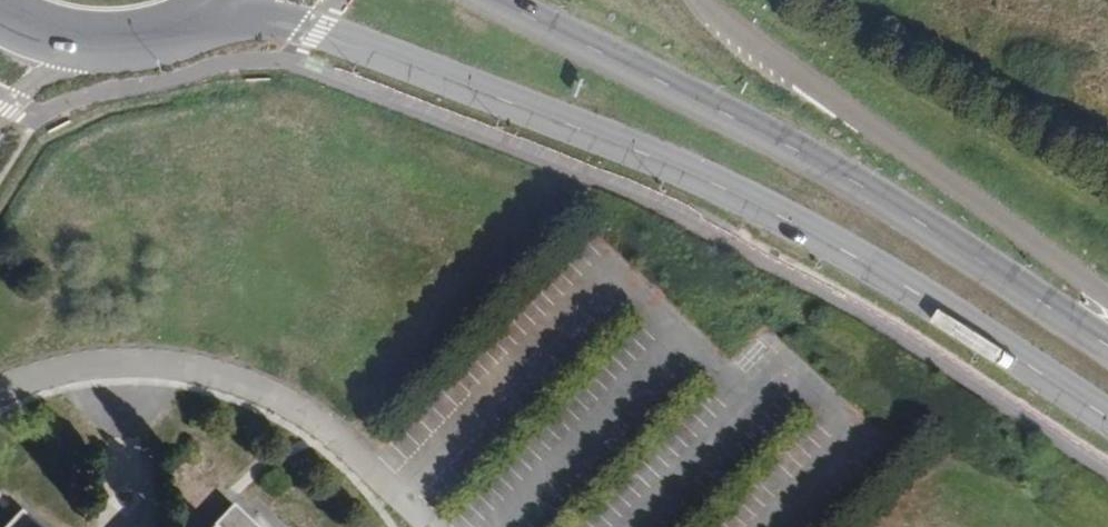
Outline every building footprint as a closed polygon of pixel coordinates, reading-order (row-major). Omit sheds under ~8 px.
[(24,508),(5,526),(43,526),(24,508)] [(235,509),(216,526),(253,526),(235,509)]
